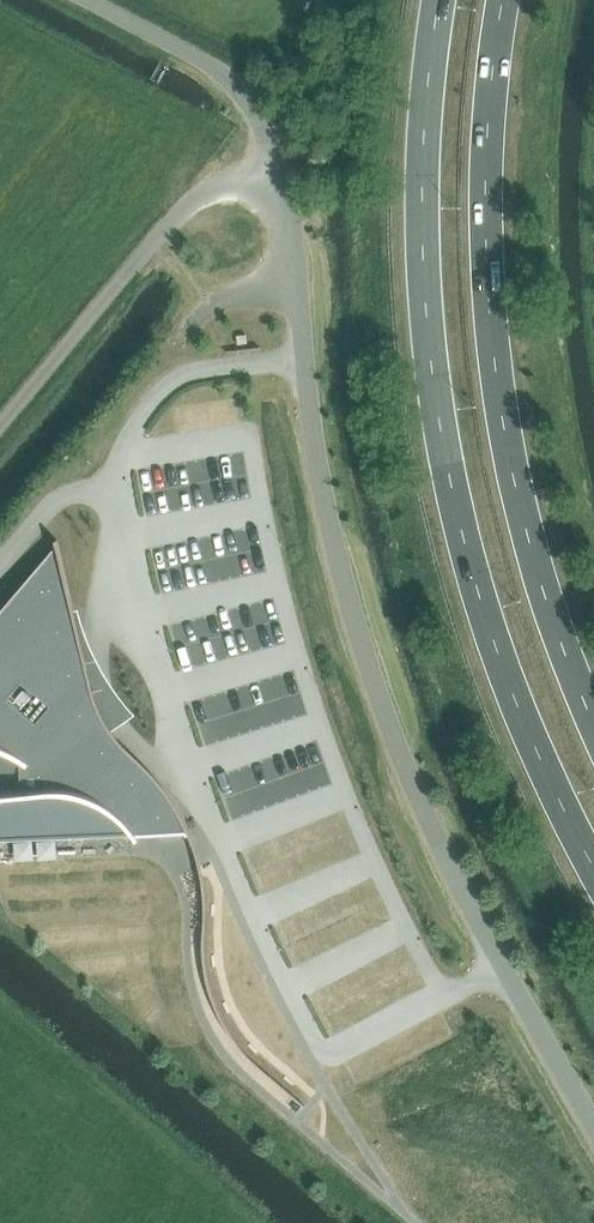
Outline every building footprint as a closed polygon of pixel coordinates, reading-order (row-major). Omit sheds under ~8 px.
[(133,829),(137,835),(140,833),(138,830),(146,820),(162,834),(190,833),(178,808),(161,784),(139,760),(126,748),(116,737),(110,728),(108,729),(109,730),(105,733),(97,714),(87,694),(91,693),(92,694),(94,693),(87,666),(74,609),(57,539),(55,540),(56,545),(0,611),(0,835),(133,829)]
